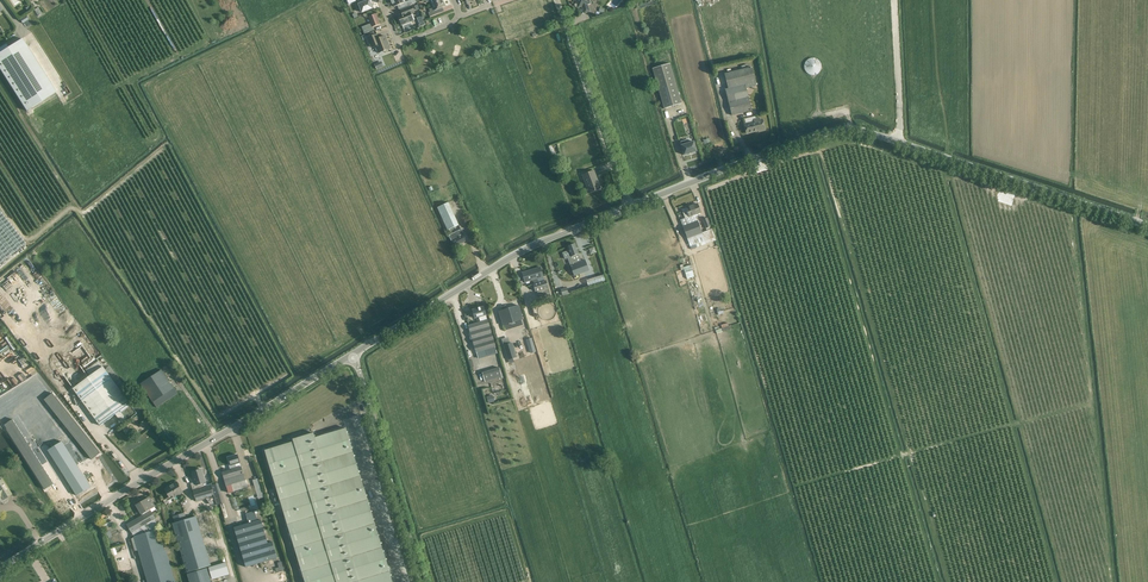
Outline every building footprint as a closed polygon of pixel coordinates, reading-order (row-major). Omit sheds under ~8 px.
[(359,4),(358,4),(362,13),(373,8),(370,1),(371,1),(371,0),(358,0),(359,4)] [(438,13),(437,10),(445,6),(443,0),(431,5),(433,8),(429,9),(430,12),(428,13),(430,17),(438,13)] [(584,13),(589,11),(587,5),(591,3),(589,0),(576,0),(578,7),(582,6),(584,13)] [(402,14),(398,16),(401,25),(413,21),(410,14),(414,12),(411,6),(401,10),(402,14)] [(371,23),(362,27),(363,31),(364,34),(369,32),(368,29),(380,24),(376,14),(368,17),(371,23)] [(371,47),(375,46),(378,53),(384,51),(385,51),(385,50),(389,49),(386,41),(387,41),(385,36),(379,38),(377,34),(368,38),(371,47)] [(22,38),(0,52),(0,70),(26,111),(56,92),(22,38)] [(813,75),(814,75),(816,75),(817,74),(818,73),(819,72),(820,71),(821,70),(821,68),(821,67),(821,65),(821,64),(820,62),(819,61),(818,60),(817,59),(816,59),(814,58),(813,58),(811,58),(810,59),(808,59),(807,60),(806,61),(805,62),(805,64),(804,65),(804,67),(804,68),(805,70),(805,71),(806,72),(807,73),(808,74),(810,75),(811,75),(813,75)] [(381,62),(375,64),(377,70),(384,67),(381,62)] [(670,64),(653,69),(664,109),(682,104),(670,64)] [(725,74),(728,88),(725,89),(732,115),(752,110),(746,88),(756,86),(752,67),(725,74)] [(36,130),(43,126),(35,115),(29,120),(36,130)] [(746,133),(758,130),(759,131),(765,130),(762,120),(760,121),(759,118),(754,120),(754,122),(744,124),(746,133)] [(687,143),(686,140),(681,142),(682,145),(681,145),(684,155),(697,151),(694,142),(687,143)] [(714,144),(715,143),(713,141),(705,144),(710,157),(718,154),(714,144)] [(549,146),(552,154),(558,151),(556,146),(554,147),(553,145),(549,146)] [(594,170),(582,175),(589,193),(601,189),(594,170)] [(449,202),(437,207),(447,230),(459,225),(449,202)] [(696,221),(693,215),(701,212),(697,203),(686,208),(682,210),(685,218),(680,220),(683,226),(682,226),(687,239),(690,247),(705,241),(706,244),(716,240),(712,229),(707,218),(702,220),(707,231),(702,232),(698,221),(696,221)] [(26,243),(0,211),(0,264),(26,243)] [(464,233),(462,229),(448,236),(451,241),(453,241),(453,242),(455,245),(459,243),(460,243),(460,244),(461,244),(462,244),(463,244),(463,243),(464,243),(464,242),(464,241),(464,240),(468,238),(465,233),(464,233)] [(582,261),(579,253),(575,244),(567,247),(571,256),(567,258),(574,276),(589,271),(585,260),(582,261)] [(690,264),(682,267),(684,273),(692,270),(690,264)] [(537,278),(540,277),(543,276),(540,267),(522,273),(525,282),(533,280),(534,284),(533,284),(535,292),(537,291),(539,297),(550,293),(546,280),(538,283),(537,278)] [(602,275),(584,279),(586,285),(604,281),(602,275)] [(519,305),(499,311),(503,325),(523,319),(519,305)] [(480,322),(468,325),(476,352),(477,352),(479,358),(493,354),(496,353),(497,353),(495,347),(496,347),(488,319),(485,320),(484,316),(486,315),(484,307),(480,308),(480,307),(480,308),(479,308),(478,308),(472,310),(475,318),(479,317),(480,322)] [(512,343),(504,346),(508,360),(517,357),(512,343)] [(123,424),(137,413),(99,361),(93,366),(96,371),(72,389),(100,426),(115,414),(123,424)] [(28,367),(12,379),(15,384),(32,372),(28,367)] [(480,373),(484,382),(501,376),(497,367),(480,373)] [(140,383),(153,402),(157,407),(177,394),(174,388),(161,370),(140,383)] [(54,392),(44,399),(47,403),(57,396),(54,392)] [(57,396),(47,403),(50,406),(59,399),(57,396)] [(59,399),(50,406),(52,409),(61,403),(59,399)] [(61,403),(52,409),(55,412),(63,406),(61,403)] [(63,406),(55,412),(57,415),(65,409),(63,406)] [(65,409),(57,415),(60,419),(68,412),(65,409)] [(68,412),(60,419),(63,422),(71,416),(68,412)] [(71,416),(63,422),(66,427),(74,420),(71,416)] [(74,420),(66,427),(69,430),(77,424),(74,420)] [(9,421),(3,426),(5,431),(12,425),(9,421)] [(77,424),(69,430),(72,434),(80,428),(77,424)] [(12,425),(5,431),(8,434),(15,429),(12,425)] [(80,428),(72,434),(75,438),(83,432),(80,428)] [(367,499),(345,428),(315,437),(313,432),(293,439),(293,441),(264,450),(305,581),(393,581),(367,499)] [(15,429),(8,434),(10,437),(17,432),(15,429)] [(17,432),(10,437),(12,440),(19,435),(17,432)] [(83,432),(75,438),(78,443),(87,436),(83,432)] [(19,435),(12,440),(14,444),(22,438),(19,435)] [(87,436),(78,443),(82,447),(90,441),(87,436)] [(22,438),(14,444),(17,447),(24,442),(22,438)] [(62,441),(48,450),(51,454),(64,445),(62,441)] [(90,441),(82,447),(85,451),(93,445),(90,441)] [(24,442),(17,447),(19,451),(27,445),(24,442)] [(27,445),(19,451),(22,456),(30,450),(27,445)] [(64,445),(51,454),(54,459),(67,450),(64,445)] [(93,445),(85,451),(88,455),(96,449),(93,445)] [(96,449),(88,455),(91,459),(100,453),(96,449)] [(30,450),(22,456),(25,460),(33,454),(30,450)] [(67,450),(54,459),(57,464),(70,454),(67,450)] [(33,454),(25,460),(28,464),(36,458),(33,454)] [(70,454),(57,464),(60,469),(73,459),(70,454)] [(231,466),(235,464),(236,467),(222,472),(228,493),(248,487),(241,466),(240,463),(237,454),(228,457),(231,466)] [(36,458),(28,464),(30,468),(38,462),(36,458)] [(73,459),(60,469),(63,474),(76,464),(73,459)] [(38,462),(30,468),(33,472),(41,467),(38,462)] [(76,464),(63,474),(66,478),(79,468),(76,464)] [(41,467),(33,472),(36,477),(44,471),(41,467)] [(79,468),(66,478),(68,483),(81,473),(79,468)] [(194,478),(195,482),(191,483),(196,502),(211,497),(213,505),(217,504),(211,484),(204,486),(204,483),(205,483),(201,469),(196,471),(193,472),(195,478),(194,478)] [(44,471),(36,477),(39,482),(47,475),(44,471)] [(81,473),(68,483),(71,487),(85,477),(81,473)] [(641,483),(647,481),(645,473),(639,475),(641,483)] [(48,476),(39,482),(41,485),(50,479),(48,476)] [(85,477),(71,487),(76,495),(90,487),(85,477)] [(3,499),(11,494),(2,479),(0,481),(0,501),(3,499)] [(50,479),(41,485),(44,490),(53,484),(50,479)] [(165,503),(173,498),(183,493),(176,481),(164,489),(168,495),(163,499),(165,503)] [(211,484),(217,504),(223,502),(219,490),(213,492),(211,484)] [(150,509),(155,506),(149,497),(136,505),(142,514),(142,515),(127,524),(131,533),(132,533),(134,536),(134,537),(132,539),(135,550),(138,551),(147,581),(176,581),(166,550),(165,550),(158,529),(155,519),(156,518),(150,510),(150,509)] [(257,520),(255,511),(246,514),(249,523),(255,521),(257,520)] [(174,523),(172,523),(187,573),(211,565),(196,516),(187,519),(185,512),(172,516),(174,523)] [(268,543),(261,519),(257,520),(255,521),(249,523),(234,527),(243,559),(246,567),(277,558),(273,542),(268,543)] [(116,548),(123,571),(132,569),(125,545),(116,548)] [(54,580),(56,579),(46,560),(39,563),(38,561),(32,564),(41,581),(39,581),(55,581),(54,580)] [(187,574),(190,581),(211,581),(207,568),(187,574)]
